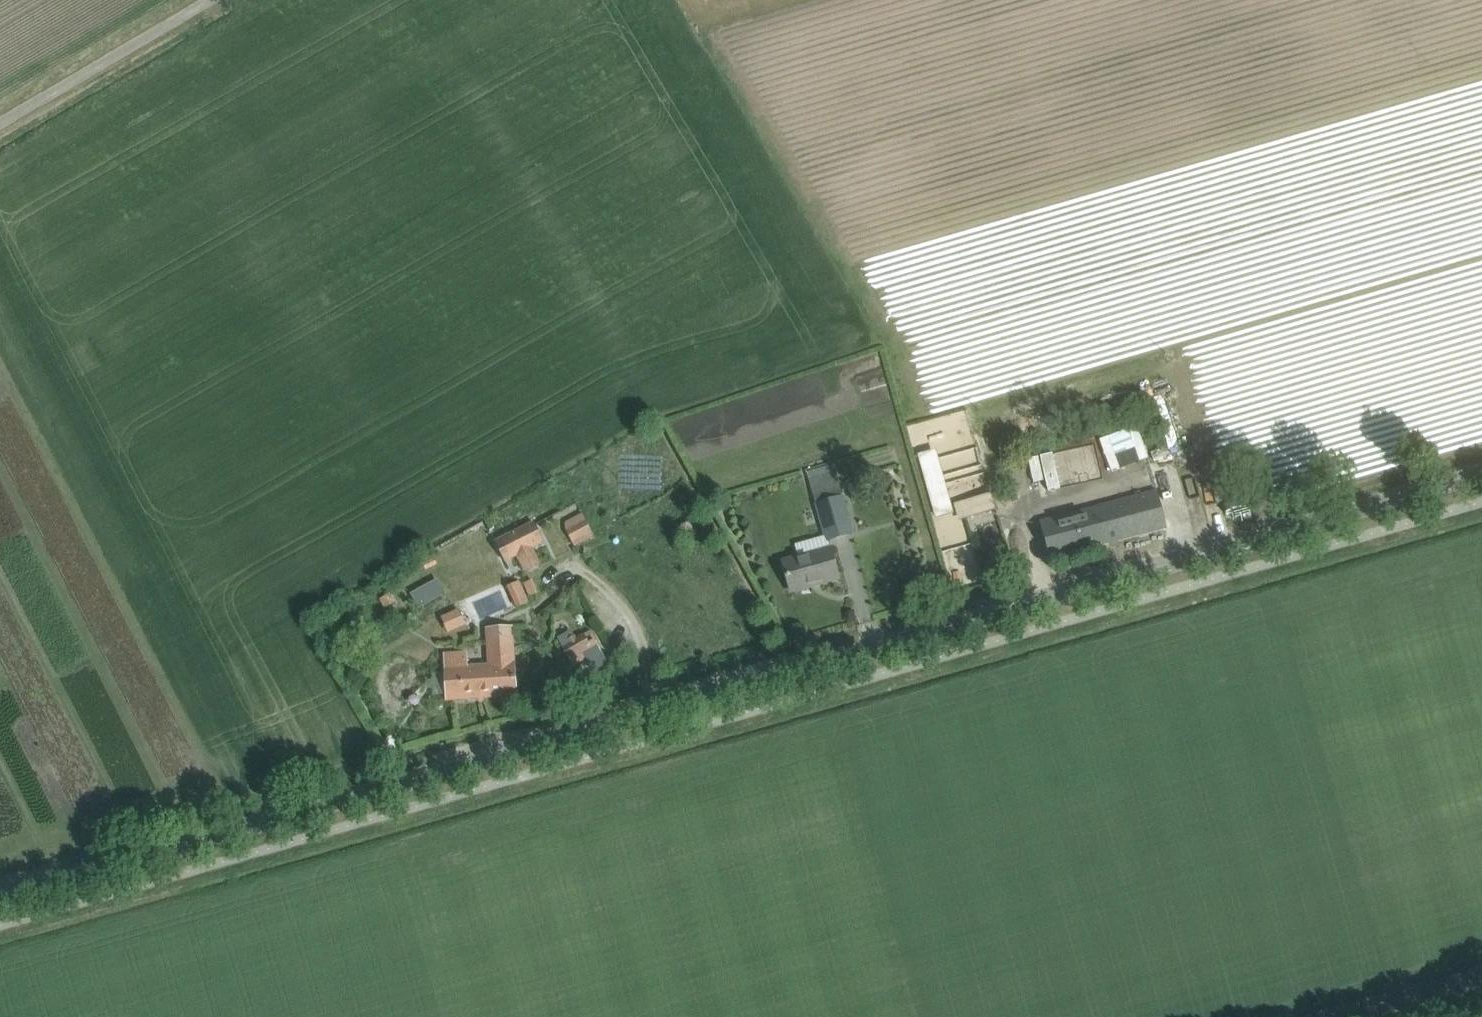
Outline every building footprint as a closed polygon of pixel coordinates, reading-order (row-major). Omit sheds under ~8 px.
[(828,540),(853,533),(847,514),(833,464),(808,471),(828,540)] [(879,468),(869,471),(873,484),(883,480),(879,468)] [(1051,558),(1167,528),(1162,509),(1156,491),(1041,522),(1046,539),(1051,558)] [(980,563),(1008,556),(996,505),(969,512),(971,522),(941,529),(952,577),(982,570),(980,563)] [(541,566),(533,549),(545,543),(539,532),(558,522),(550,506),(530,516),(533,521),(495,542),(506,564),(518,558),(526,573),(541,566)] [(594,537),(585,520),(581,514),(566,522),(567,530),(576,547),(594,537)] [(792,592),(839,578),(831,549),(784,562),(792,592)] [(386,610),(397,602),(390,593),(380,600),(386,610)] [(514,663),(511,627),(486,629),(489,665),(467,666),(467,653),(444,655),(447,701),(517,696),(516,676),(514,663)] [(575,636),(569,640),(570,641),(562,646),(574,666),(601,650),(590,631),(576,639),(575,636)]
